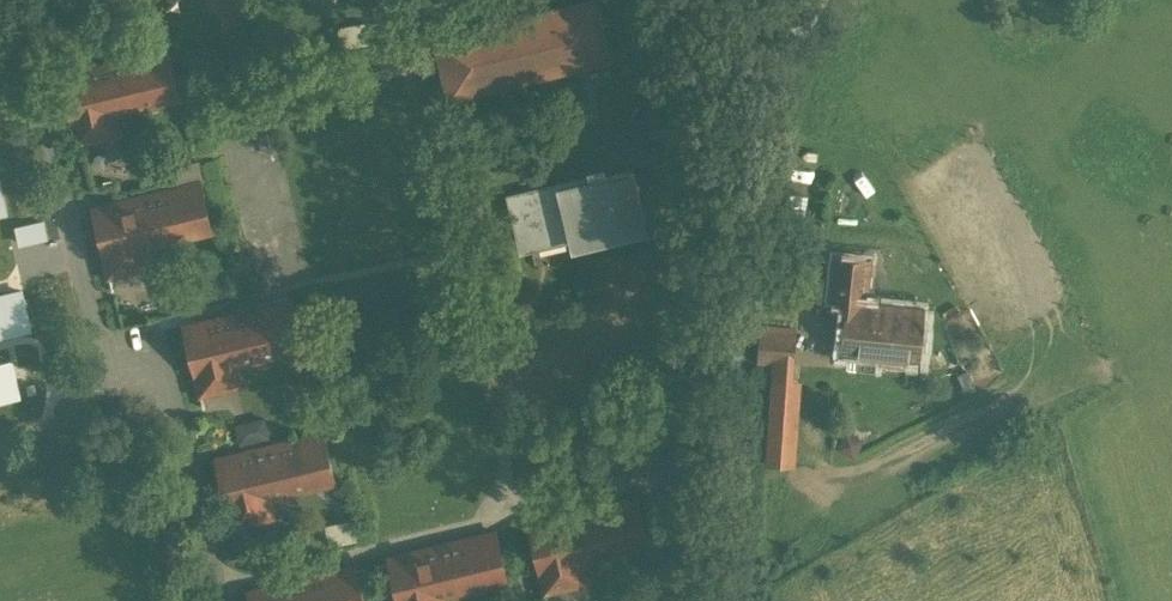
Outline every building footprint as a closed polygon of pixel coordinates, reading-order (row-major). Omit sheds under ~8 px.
[(598,0),(552,0),(430,29),(446,95),(612,56),(598,0)] [(367,20),(339,25),(342,44),(371,39),(367,20)] [(169,46),(88,66),(90,75),(63,81),(75,130),(102,124),(100,114),(180,95),(169,46)] [(199,159),(170,165),(175,185),(200,179),(203,178),(199,159)] [(633,162),(505,192),(518,249),(568,237),(570,246),(648,228),(633,162)] [(175,185),(120,198),(122,208),(95,214),(106,263),(134,256),(132,247),(212,228),(200,179),(175,185)] [(43,217),(13,224),(18,243),(47,236),(43,217)] [(925,304),(877,300),(878,291),(868,290),(871,256),(834,252),(830,297),(846,298),(839,350),(919,358),(925,304)] [(0,290),(0,334),(32,326),(22,285),(0,290)] [(292,297),(211,317),(213,326),(186,332),(197,381),(225,375),(223,366),(303,346),(292,297)] [(796,327),(760,324),(757,359),(774,361),(793,362),(796,327)] [(313,348),(294,353),(301,381),(320,376),(313,348)] [(20,395),(12,357),(0,359),(0,400),(20,395)] [(793,362),(774,361),(773,376),(792,377),(793,362)] [(792,377),(773,376),(766,461),(785,462),(792,377)] [(800,378),(792,377),(785,462),(793,463),(799,392),(800,378)] [(272,410),(241,419),(247,439),(277,431),(272,410)] [(323,430),(242,449),(245,459),(218,465),(229,514),(257,507),(255,498),(335,479),(323,430)] [(636,495),(556,514),(558,524),(530,530),(542,579),(569,573),(567,563),(648,544),(636,495)] [(354,517),(326,523),(330,542),(358,536),(354,517)] [(415,548),(417,557),(390,564),(399,600),(428,600),(427,597),(507,578),(496,529),(415,548)] [(275,582),(277,591),(249,597),(250,600),(364,600),(355,563),(275,582)]
